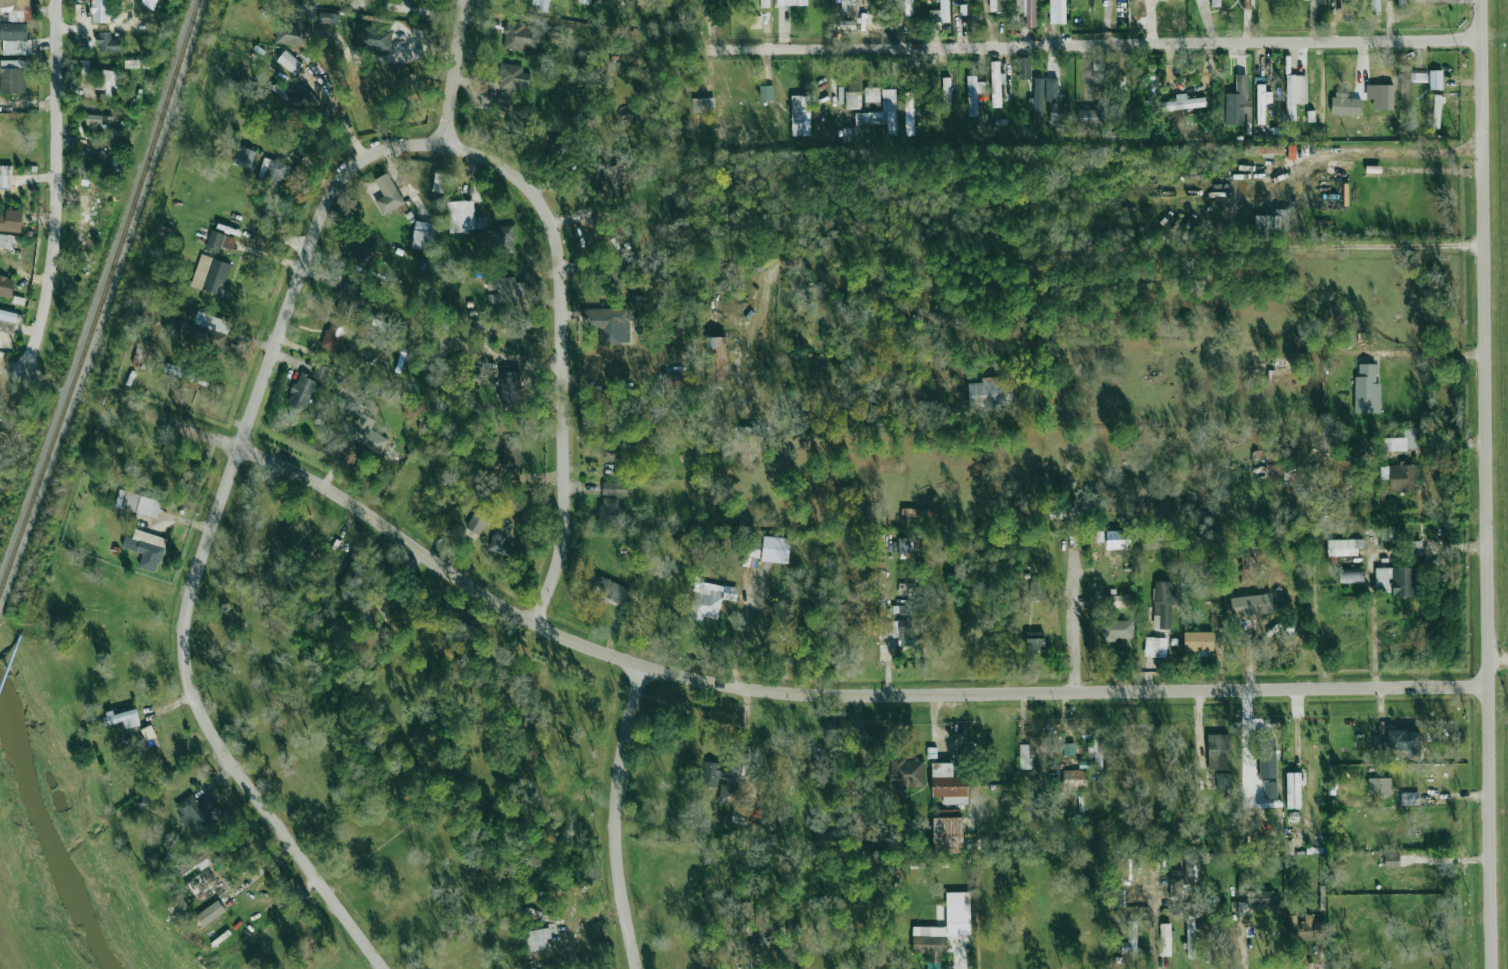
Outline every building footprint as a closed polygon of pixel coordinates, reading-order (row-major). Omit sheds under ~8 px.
[(29,21),(29,0),(7,0),(7,21),(29,21)] [(93,3),(93,22),(109,22),(109,0),(75,0),(75,3),(93,3)] [(147,6),(153,8),(156,0),(149,0),(147,6)] [(549,0),(533,0),(533,8),(548,9),(549,0)] [(904,20),(913,20),(913,0),(904,0),(904,20)] [(931,1),(940,0),(940,10),(928,10),(928,21),(949,21),(949,0),(931,0),(931,1)] [(1005,11),(1005,0),(989,0),(989,12),(1005,11)] [(1036,0),(1016,0),(1016,12),(1026,12),(1026,27),(1035,27),(1036,0)] [(1066,0),(1050,0),(1050,23),(1066,23),(1066,0)] [(1371,14),(1380,14),(1380,0),(1371,0),(1371,14)] [(1406,0),(1398,0),(1397,8),(1405,9),(1406,0)] [(337,13),(319,12),(319,23),(337,23),(337,13)] [(504,48),(541,52),(545,18),(507,14),(504,48)] [(134,32),(145,32),(145,19),(134,19),(134,32)] [(29,54),(29,23),(0,23),(0,54),(29,54)] [(276,43),(309,47),(312,27),(278,23),(276,43)] [(391,27),(355,27),(355,50),(391,50),(391,27)] [(112,32),(97,32),(97,50),(120,50),(120,39),(112,39),(112,32)] [(293,75),(302,64),(286,50),(276,61),(293,75)] [(1018,79),(1031,78),(1030,57),(1017,58),(1018,79)] [(139,59),(124,60),(124,67),(139,67),(139,59)] [(25,93),(25,60),(0,60),(0,93),(25,93)] [(89,72),(89,60),(78,60),(78,72),(89,72)] [(1005,73),(1000,73),(1000,61),(991,61),(992,107),(1001,107),(1001,83),(1005,83),(1005,73)] [(530,73),(522,73),(523,65),(500,64),(499,93),(519,94),(519,86),(529,87),(530,73)] [(111,97),(114,70),(98,69),(96,89),(105,90),(105,96),(111,97)] [(1369,84),(1369,70),(1356,70),(1355,84),(1369,84)] [(1430,89),(1442,89),(1442,70),(1429,70),(1430,89)] [(1411,81),(1427,82),(1427,71),(1411,71),(1411,81)] [(1225,125),(1244,125),(1244,113),(1251,113),(1252,100),(1247,100),(1248,74),(1236,74),(1235,93),(1226,93),(1225,125)] [(1307,75),(1286,75),(1286,120),(1296,120),(1296,104),(1307,103),(1307,75)] [(978,116),(977,99),(988,99),(987,81),(977,82),(977,76),(967,76),(968,116),(978,116)] [(1126,121),(1125,76),(1117,76),(1117,121),(1126,121)] [(951,77),(943,77),(942,106),(950,106),(951,77)] [(1050,100),(1051,124),(1068,124),(1067,93),(1058,93),(1058,77),(1045,78),(1046,101),(1050,100)] [(1043,124),(1044,78),(1034,78),(1034,98),(1028,98),(1028,110),(1033,110),(1033,124),(1043,124)] [(1265,102),(1272,102),(1272,91),(1265,92),(1265,84),(1256,85),(1257,124),(1265,124),(1265,102)] [(1380,109),(1393,109),(1393,84),(1380,85),(1380,109)] [(774,100),(773,85),(759,86),(760,101),(774,100)] [(864,87),(865,101),(880,101),(880,87),(864,87)] [(896,134),(895,89),(882,89),(882,112),(855,112),(855,124),(887,124),(887,135),(896,134)] [(297,101),(291,101),(290,113),(308,115),(309,107),(318,108),(319,95),(298,92),(297,101)] [(845,109),(861,109),(861,93),(846,92),(845,109)] [(1161,109),(1206,107),(1205,98),(1186,98),(1186,93),(1175,94),(1176,101),(1161,101),(1161,109)] [(1347,98),(1347,93),(1332,93),(1332,114),(1361,115),(1361,98),(1347,98)] [(809,95),(791,95),(792,135),(810,135),(809,95)] [(905,117),(913,117),(913,96),(905,97),(905,117)] [(714,97),(692,98),(692,112),(714,111),(714,97)] [(109,125),(107,113),(86,117),(88,129),(109,125)] [(1244,154),(1283,153),(1283,144),(1244,145),(1244,154)] [(232,162),(250,169),(257,152),(240,145),(232,162)] [(281,189),(289,165),(265,157),(257,181),(281,189)] [(78,178),(92,179),(92,165),(78,165),(78,178)] [(603,196),(623,195),(622,165),(602,166),(603,196)] [(18,196),(18,187),(9,187),(9,166),(0,166),(0,195),(18,196)] [(432,191),(443,192),(445,176),(434,174),(432,191)] [(384,215),(405,202),(395,187),(375,201),(384,215)] [(673,211),(673,193),(662,194),(663,211),(673,211)] [(474,200),(448,201),(449,232),(476,231),(474,200)] [(1254,215),(1255,234),(1289,232),(1288,209),(1275,209),(1275,215),(1254,215)] [(412,248),(430,250),(433,222),(414,221),(412,248)] [(0,222),(0,230),(21,230),(21,222),(0,222)] [(494,226),(494,251),(514,251),(513,226),(494,226)] [(226,235),(211,230),(205,247),(220,252),(226,235)] [(14,248),(14,235),(0,235),(0,248),(14,248)] [(235,239),(225,236),(221,249),(232,252),(235,239)] [(363,274),(379,248),(364,239),(348,265),(363,274)] [(190,285),(214,293),(225,262),(201,254),(190,285)] [(653,278),(664,278),(663,260),(652,260),(653,278)] [(13,277),(0,276),(0,295),(12,296),(13,277)] [(487,301),(526,301),(526,283),(515,283),(515,278),(487,278),(487,301)] [(336,308),(365,319),(372,301),(356,295),(358,288),(346,283),(336,308)] [(233,336),(227,335),(231,321),(183,307),(176,330),(230,346),(233,336)] [(629,308),(583,309),(583,327),(598,327),(599,344),(630,343),(629,308)] [(18,315),(0,310),(0,330),(13,333),(18,315)] [(321,348),(343,354),(352,323),(331,316),(321,348)] [(455,349),(456,323),(434,322),(433,348),(455,349)] [(706,337),(707,388),(728,388),(727,336),(706,337)] [(133,366),(150,369),(154,343),(138,340),(133,366)] [(208,385),(211,373),(165,361),(162,373),(208,385)] [(298,372),(288,403),(309,410),(318,379),(324,381),(329,367),(317,364),(313,376),(298,372)] [(1380,413),(1381,383),(1376,383),(1376,364),(1359,364),(1359,376),(1355,376),(1354,413),(1380,413)] [(501,406),(520,406),(520,372),(501,372),(501,406)] [(684,373),(663,374),(663,388),(684,387),(684,373)] [(969,406),(984,406),(984,409),(1013,408),(1013,376),(982,377),(982,382),(968,383),(969,406)] [(1403,438),(1383,437),(1382,449),(1422,450),(1422,428),(1403,428),(1403,438)] [(504,436),(504,473),(520,473),(520,436),(504,436)] [(614,460),(614,475),(627,475),(627,447),(603,448),(604,460),(614,460)] [(1380,478),(1390,479),(1389,492),(1415,493),(1415,477),(1420,478),(1421,464),(1399,463),(1399,466),(1389,465),(1388,469),(1381,468),(1380,478)] [(1268,477),(1282,480),(1284,468),(1270,466),(1268,477)] [(602,495),(629,496),(629,483),(602,482),(602,495)] [(115,507),(157,518),(162,500),(119,489),(115,507)] [(600,520),(626,521),(626,507),(618,506),(618,497),(600,497),(600,520)] [(492,511),(478,504),(466,528),(480,535),(492,511)] [(902,518),(935,517),(934,508),(901,509),(902,518)] [(510,553),(511,520),(493,520),(492,552),(510,553)] [(167,538),(135,529),(132,537),(125,535),(122,547),(142,553),(138,567),(157,572),(167,538)] [(1104,542),(1105,530),(1096,530),(1096,542),(1104,542)] [(1106,530),(1106,549),(1131,549),(1131,530),(1106,530)] [(762,562),(789,562),(789,537),(762,537),(762,562)] [(899,552),(907,552),(907,538),(898,538),(899,552)] [(1364,539),(1327,539),(1328,556),(1358,555),(1358,548),(1364,548),(1364,539)] [(352,601),(367,567),(351,560),(336,594),(352,601)] [(1413,566),(1375,568),(1376,591),(1392,591),(1392,597),(1414,596),(1413,566)] [(1364,582),(1363,568),(1339,569),(1340,583),(1364,582)] [(622,605),(630,590),(588,570),(581,585),(600,594),(598,599),(607,603),(609,599),(622,605)] [(1251,608),(1249,572),(1240,573),(1241,609),(1251,608)] [(738,586),(695,580),(690,619),(703,621),(703,617),(718,619),(721,599),(736,601),(738,586)] [(1043,581),(1029,581),(1030,600),(1044,599),(1043,581)] [(1153,628),(1170,629),(1171,604),(1177,604),(1177,594),(1172,594),(1172,581),(1154,581),(1153,628)] [(1104,595),(1105,607),(1129,606),(1129,595),(1104,595)] [(884,619),(884,637),(899,637),(899,644),(916,644),(916,606),(899,606),(899,619),(884,619)] [(1223,627),(1222,614),(1211,614),(1211,627),(1223,627)] [(1101,620),(1102,640),(1134,639),(1133,619),(1101,620)] [(1026,651),(1044,651),(1044,630),(1026,630),(1026,651)] [(1213,650),(1213,631),(1184,632),(1184,651),(1213,650)] [(1167,638),(1145,637),(1144,656),(1166,657),(1167,638)] [(125,729),(141,725),(136,707),(101,717),(104,726),(123,721),(125,729)] [(1398,756),(1420,756),(1420,730),(1388,730),(1388,736),(1373,736),(1373,749),(1398,749),(1398,756)] [(1207,734),(1208,769),(1228,769),(1228,734),(1207,734)] [(1020,744),(1019,784),(1032,785),(1033,757),(1037,757),(1037,771),(1048,771),(1049,736),(1029,736),(1029,744),(1020,744)] [(1088,748),(1087,757),(1094,757),(1094,768),(1102,769),(1103,739),(1094,739),(1094,748),(1088,748)] [(1277,773),(1276,739),(1258,739),(1259,774),(1277,773)] [(1075,755),(1074,743),(1063,743),(1064,755),(1075,755)] [(1139,747),(1140,784),(1152,784),(1151,771),(1165,770),(1164,746),(1139,747)] [(812,768),(831,769),(832,749),(814,748),(812,768)] [(925,788),(924,759),(891,759),(891,769),(887,769),(887,789),(925,788)] [(702,786),(718,786),(719,777),(723,778),(724,763),(704,762),(702,786)] [(967,777),(953,777),(953,762),(931,763),(932,796),(943,796),(943,804),(967,804),(967,777)] [(1130,769),(1120,771),(1122,782),(1131,781),(1130,769)] [(1063,789),(1087,789),(1087,770),(1063,770),(1063,789)] [(1230,789),(1229,773),(1216,773),(1216,789),(1230,789)] [(1300,808),(1301,773),(1286,773),(1286,808),(1300,808)] [(1368,778),(1368,794),(1391,794),(1391,778),(1368,778)] [(1275,782),(1264,782),(1264,799),(1276,799),(1275,782)] [(736,805),(739,787),(721,784),(718,801),(736,805)] [(1419,804),(1419,792),(1401,792),(1401,805),(1419,804)] [(196,839),(214,826),(210,821),(222,813),(210,795),(198,803),(192,794),(173,807),(196,839)] [(133,800),(138,809),(148,804),(143,795),(133,800)] [(963,853),(962,817),(933,818),(934,854),(963,853)] [(176,881),(197,865),(201,871),(211,863),(207,857),(213,853),(206,844),(176,867),(168,857),(162,862),(176,881)] [(1384,867),(1400,867),(1399,854),(1384,855),(1384,867)] [(215,899),(225,893),(210,867),(193,877),(204,896),(211,892),(215,899)] [(1170,900),(1184,899),(1183,869),(1169,869),(1170,900)] [(1274,908),(1273,890),(1247,891),(1247,909),(1274,908)] [(913,953),(928,953),(928,968),(941,968),(941,953),(947,953),(947,934),(970,934),(970,892),(946,892),(946,927),(913,927),(913,953)] [(195,916),(203,927),(226,911),(218,900),(195,916)] [(1313,921),(1313,914),(1304,914),(1304,921),(1297,922),(1297,915),(1288,915),(1288,940),(1326,939),(1326,921),(1313,921)] [(1194,916),(1186,916),(1187,950),(1195,950),(1194,916)] [(1121,942),(1122,955),(1137,954),(1136,921),(1127,922),(1128,942),(1121,942)] [(1171,923),(1160,924),(1160,956),(1171,956),(1171,923)] [(527,952),(548,948),(545,937),(558,934),(556,925),(523,931),(527,952)]
